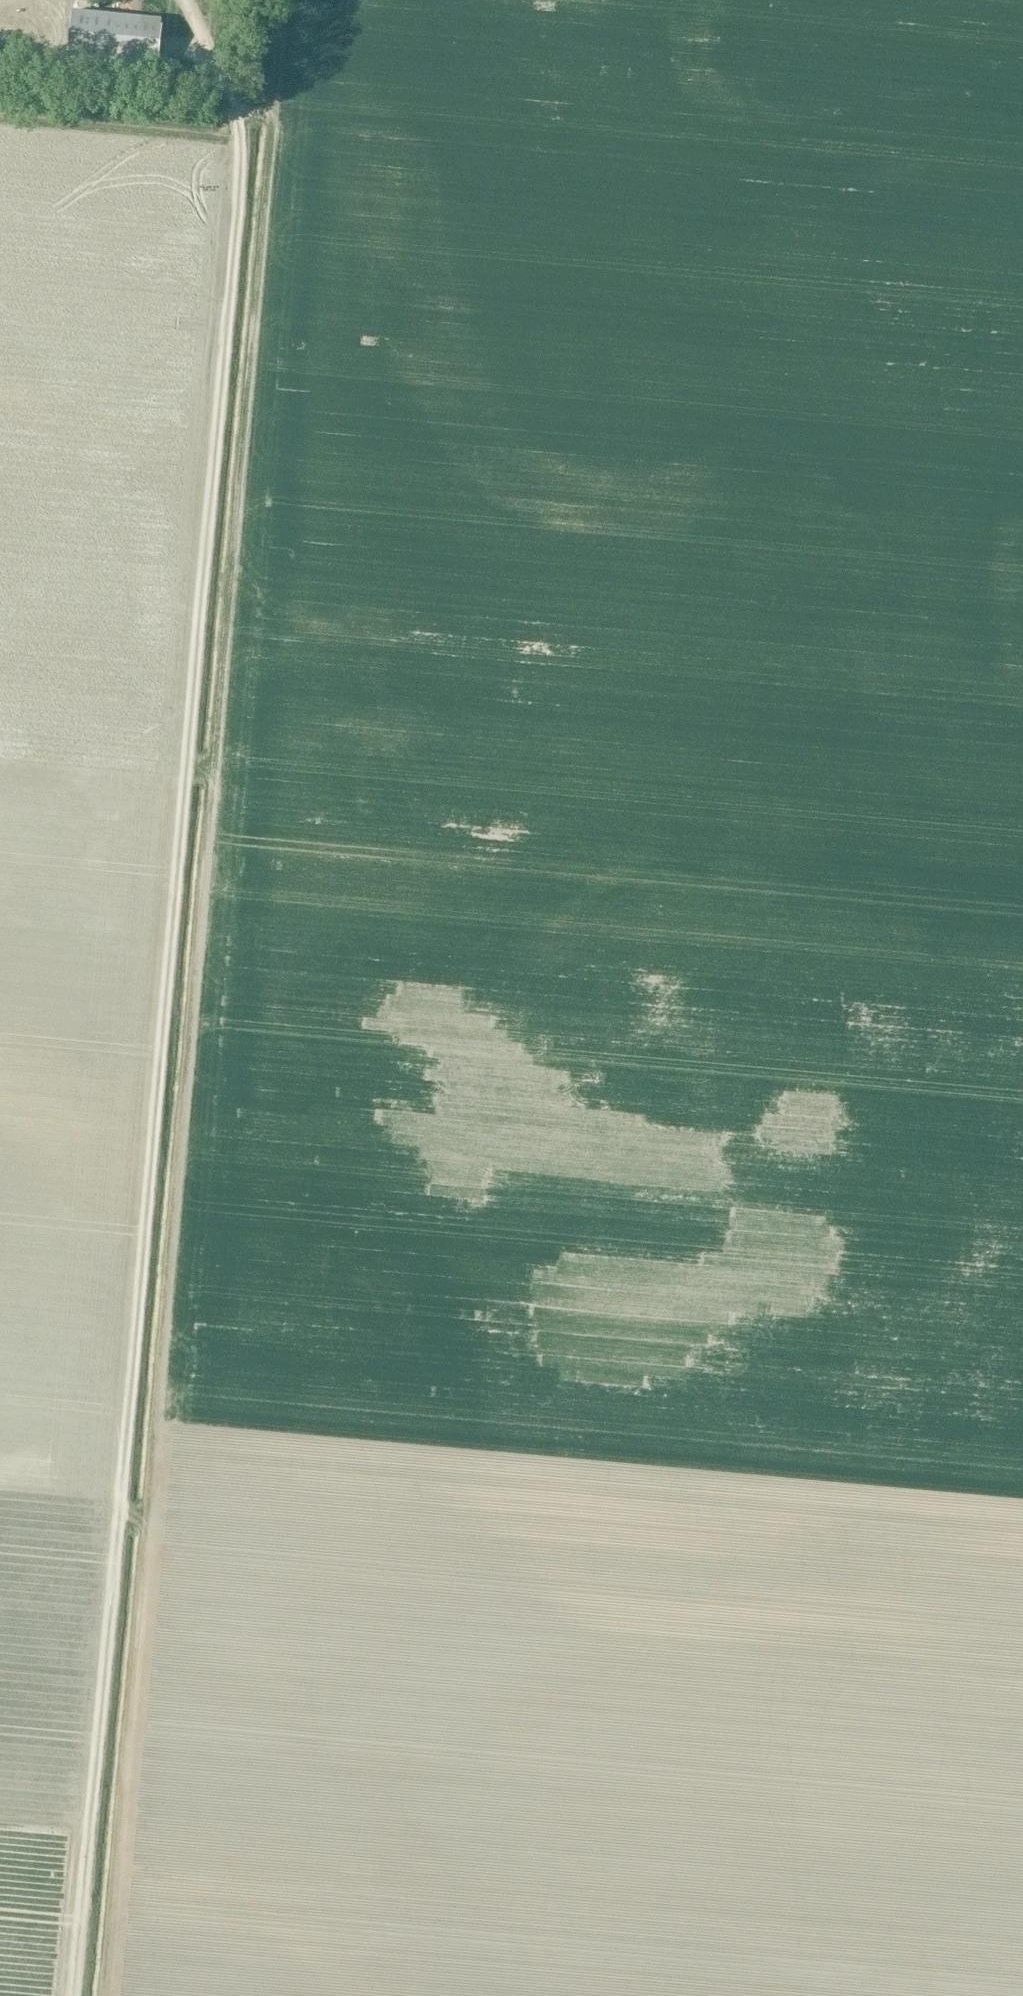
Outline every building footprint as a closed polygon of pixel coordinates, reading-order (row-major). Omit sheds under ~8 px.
[(70,62),(160,71),(165,20),(74,12),(70,62)]
